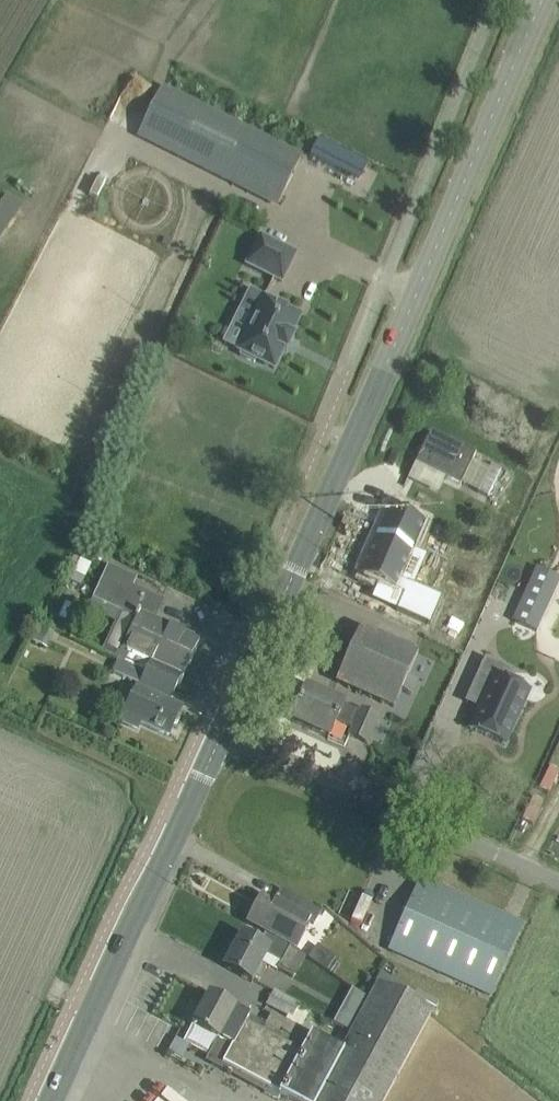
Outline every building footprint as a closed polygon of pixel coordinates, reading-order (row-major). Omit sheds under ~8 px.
[(162,90),(140,134),(279,203),(301,160),(162,90)] [(319,139),(310,157),(359,182),(368,164),(319,139)] [(0,206),(0,235),(7,240),(29,203),(9,191),(0,206)] [(261,236),(247,265),(282,282),(296,254),(261,236)] [(274,369),(284,349),(287,351),(294,337),(291,335),(301,316),(250,291),(242,308),(257,316),(239,351),(274,369)] [(421,430),(408,462),(454,481),(467,449),(421,430)] [(382,526),(361,576),(393,590),(393,589),(400,592),(394,608),(425,622),(437,595),(405,582),(404,585),(396,582),(414,540),(382,526)] [(136,578),(111,566),(103,582),(101,582),(93,600),(120,612),(102,652),(119,660),(177,687),(200,640),(155,620),(164,601),(132,585),(136,578)] [(517,601),(510,617),(534,628),(541,612),(517,601)] [(418,653),(380,636),(360,627),(336,682),(394,708),(401,691),(411,695),(417,682),(407,678),(418,653)] [(487,656),(467,700),(481,706),(472,727),(506,743),(531,689),(510,679),(514,669),(487,656)] [(177,687),(119,660),(114,672),(140,683),(122,720),(138,728),(140,722),(168,735),(181,709),(170,703),(177,687)] [(291,721),(329,737),(335,723),(351,730),(349,736),(367,744),(379,717),(361,709),(360,712),(306,688),(291,721)] [(388,949),(490,996),(523,924),(420,877),(388,949)] [(248,923),(266,932),(296,949),(310,922),(313,924),(321,912),(282,890),(275,902),(262,895),(248,923)] [(361,893),(351,916),(369,923),(378,900),(361,893)] [(296,949),(266,932),(259,944),(241,934),(224,967),(252,982),(266,955),(280,963),(277,969),(293,978),(305,956),(296,949)] [(184,1041),(210,1055),(209,1055),(294,1100),(384,1100),(431,1014),(391,993),(378,985),(358,1023),(352,1033),(343,1051),(312,1035),(302,1054),(245,1023),(248,1016),(235,1008),(209,994),(188,1034),(184,1041)] [(299,1005),(274,991),(267,1005),(292,1018),(299,1005)] [(248,1016),(245,1023),(302,1054),(312,1035),(301,1029),(299,1028),(286,1021),(272,1013),(266,1025),(248,1016)] [(339,1013),(333,1023),(352,1033),(358,1023),(339,1013)]
